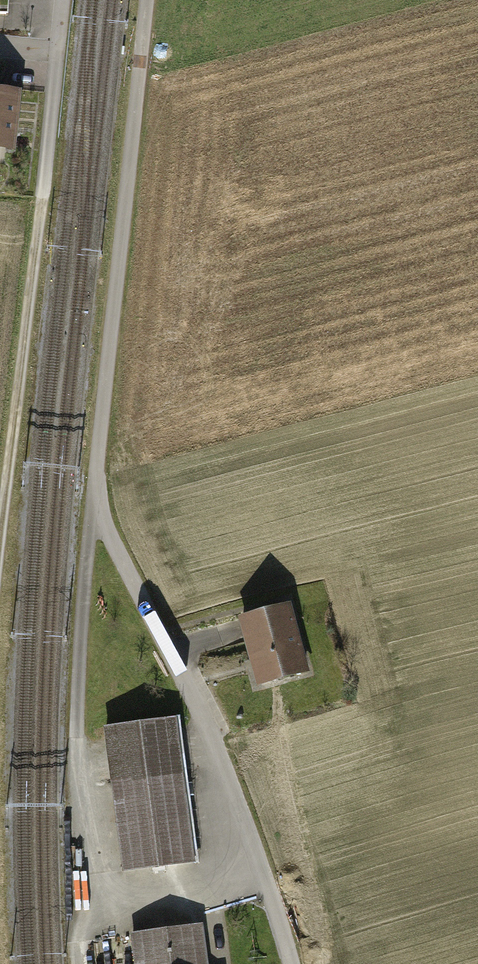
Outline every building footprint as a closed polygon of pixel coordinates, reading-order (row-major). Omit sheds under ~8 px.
[(0,83),(0,143),(8,144),(14,84),(0,83)] [(292,599),(237,612),(256,687),(311,673),(292,599)] [(180,718),(110,726),(125,868),(195,860),(180,718)] [(207,923),(136,932),(140,963),(211,963),(207,923)]
